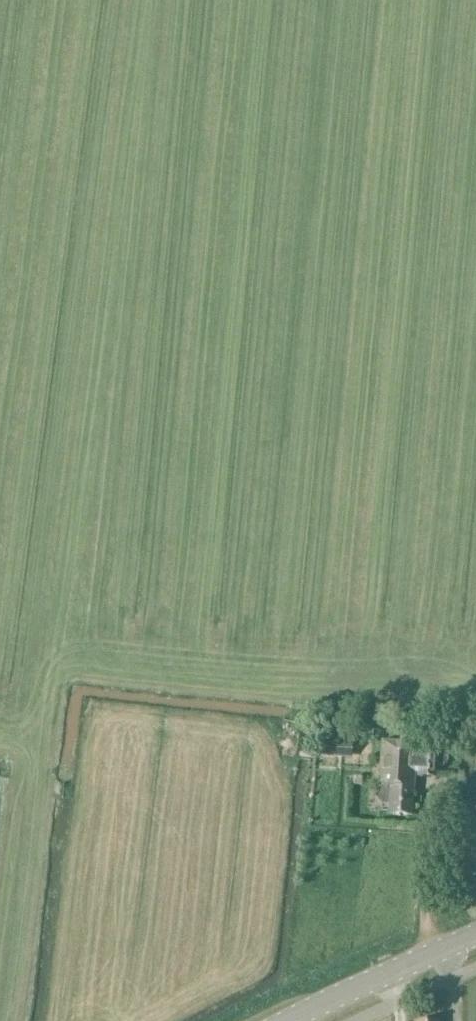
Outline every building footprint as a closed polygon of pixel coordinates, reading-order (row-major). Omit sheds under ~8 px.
[(444,747),(383,743),(380,787),(376,787),(375,799),(382,806),(389,806),(388,816),(411,817),(414,778),(436,779),(436,766),(444,766),(447,763),(448,752),(444,747)]
